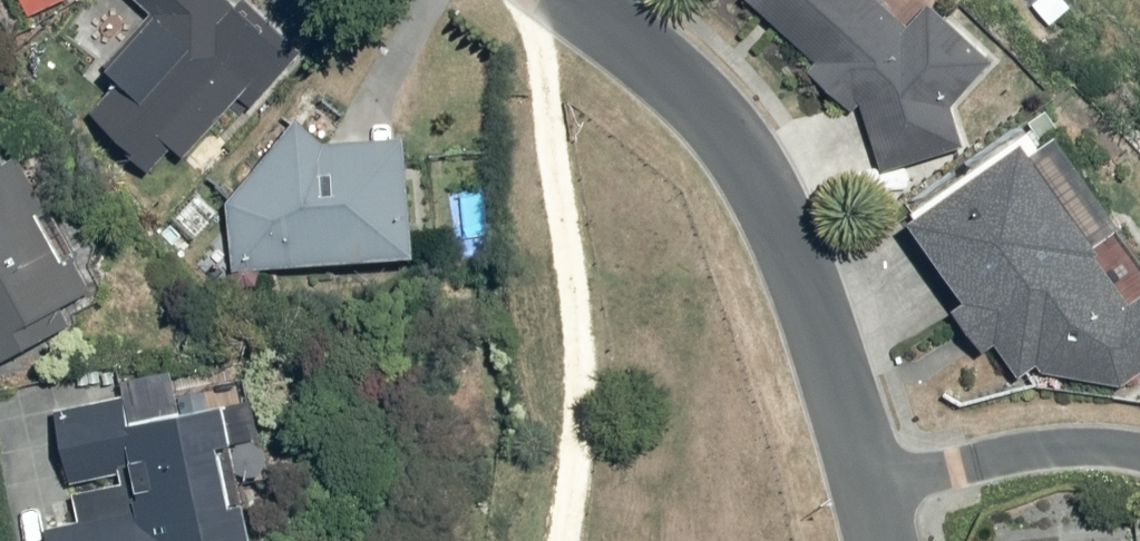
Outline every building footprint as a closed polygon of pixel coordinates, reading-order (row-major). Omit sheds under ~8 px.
[(26,17),(64,0),(19,0),(26,17)] [(147,168),(170,145),(186,161),(287,62),(225,0),(131,0),(151,20),(99,71),(114,86),(90,110),(147,168)] [(815,64),(804,76),(857,116),(863,108),(875,170),(956,153),(945,101),(987,60),(931,3),(908,27),(881,0),(742,0),(815,64)] [(228,195),(228,269),(409,260),(403,135),(329,139),(329,133),(280,136),(228,195)] [(908,225),(963,298),(951,307),(984,353),(994,346),(1018,377),(1035,364),(1073,415),(1139,365),(1139,296),(1136,299),(1019,143),(908,225)] [(32,338),(24,322),(90,286),(73,255),(58,263),(0,158),(0,355),(32,338)] [(225,481),(262,475),(246,376),(197,384),(194,366),(117,378),(120,396),(58,406),(71,482),(77,481),(84,521),(49,527),(51,540),(251,540),(244,495),(227,498),(225,481)]
